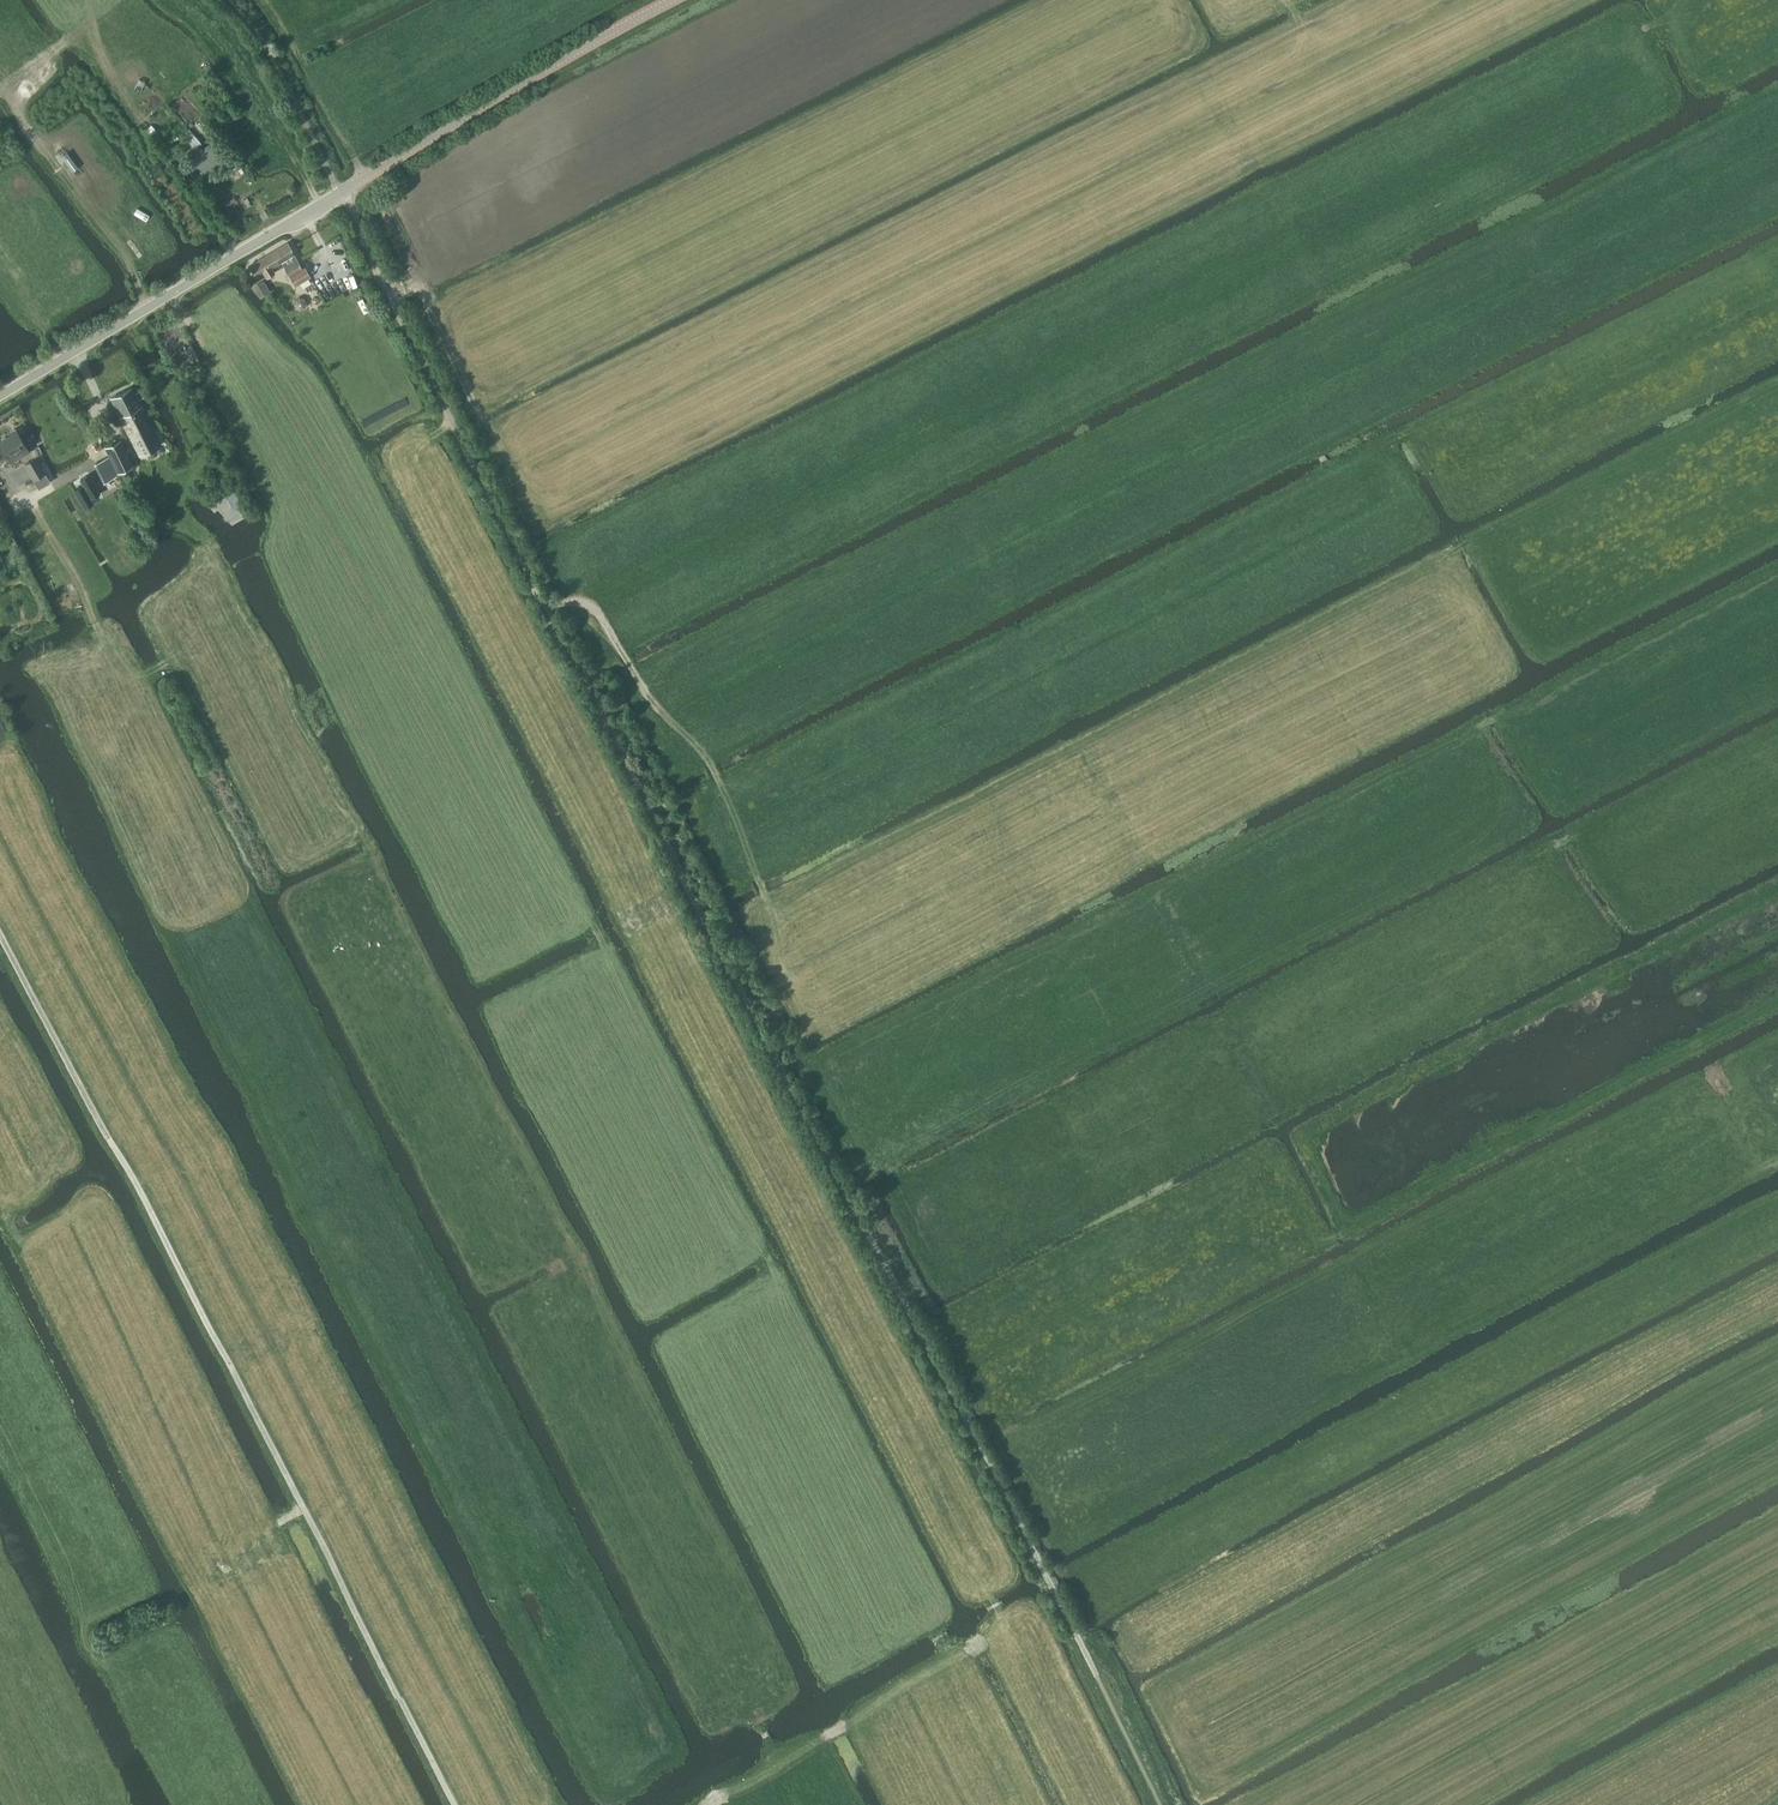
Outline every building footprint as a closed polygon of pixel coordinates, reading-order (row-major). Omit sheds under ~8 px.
[(289,242),(252,264),(259,276),(266,272),(268,275),(276,271),(274,267),(283,262),(293,280),(296,285),(311,276),(308,271),(305,266),(303,267),(299,259),(296,254),(289,242)] [(271,291),(264,280),(258,284),(265,295),(271,291)] [(132,387),(111,397),(129,434),(139,455),(161,445),(150,423),(139,400),(147,395),(144,389),(135,393),(132,387)] [(29,452),(17,432),(7,437),(5,437),(2,438),(2,441),(0,442),(0,443),(12,463),(29,452)] [(118,472),(135,464),(122,438),(105,446),(118,472)] [(109,456),(97,462),(106,481),(118,474),(109,456)] [(50,481),(45,473),(45,472),(36,458),(25,464),(34,479),(39,488),(50,481)] [(101,492),(89,473),(80,479),(83,484),(74,490),(85,508),(94,503),(91,498),(101,492)]
